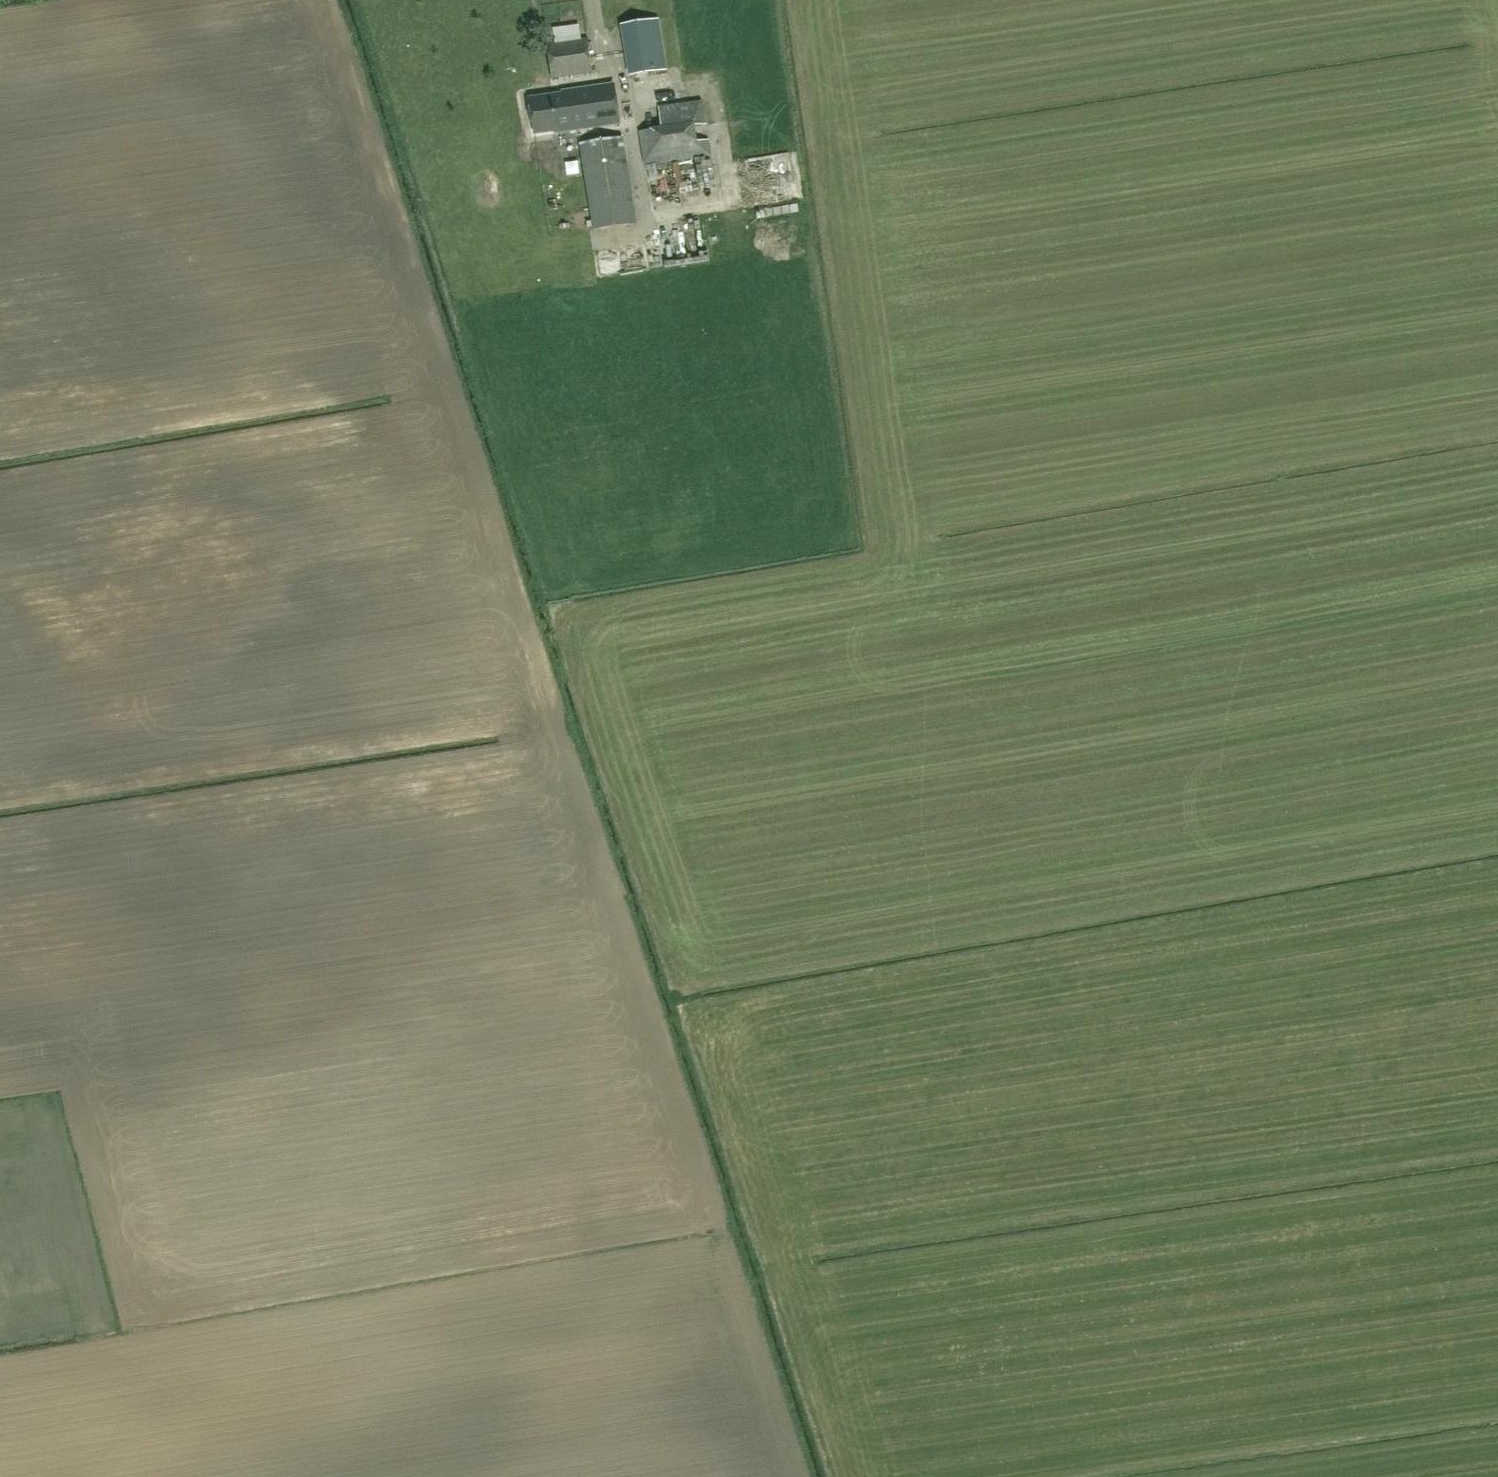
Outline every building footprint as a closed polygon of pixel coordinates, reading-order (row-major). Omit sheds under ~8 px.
[(659,20),(622,26),(629,74),(666,69),(659,20)] [(593,72),(589,39),(547,45),(552,78),(593,72)] [(554,95),(530,98),(535,133),(555,130),(556,132),(578,129),(620,123),(614,84),(562,92),(563,94),(554,95)] [(694,128),(706,125),(702,100),(660,107),(660,127),(639,131),(645,165),(711,154),(708,140),(697,142),(694,128)] [(622,138),(581,145),(594,228),(635,221),(622,138)]
